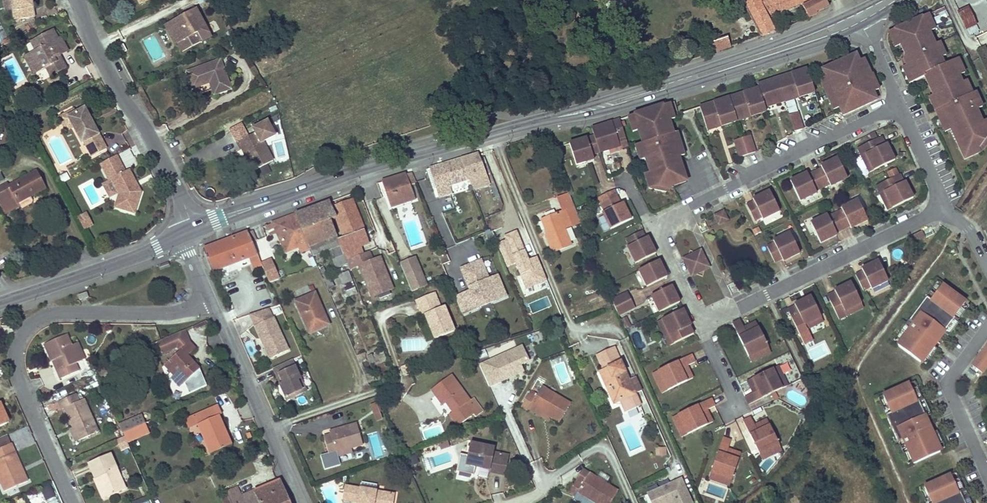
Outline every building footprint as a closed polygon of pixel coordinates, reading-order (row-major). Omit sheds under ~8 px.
[(7,13),(14,12),(16,12),(14,0),(5,0),(7,13)] [(34,0),(14,0),(16,12),(14,12),(15,22),(17,22),(17,24),(23,23),(23,21),(36,19),(34,0)] [(545,0),(539,0),(533,3),(537,10),(548,4),(545,0)] [(548,4),(551,10),(563,3),(561,0),(555,0),(548,4)] [(758,0),(741,0),(760,38),(775,33),(768,19),(801,3),(803,8),(802,8),(808,19),(817,15),(816,13),(829,7),(825,0),(769,0),(760,4),(758,0)] [(969,7),(958,11),(966,31),(977,26),(969,7)] [(204,43),(197,31),(205,27),(196,9),(187,14),(188,15),(190,19),(187,21),(185,17),(168,26),(174,36),(177,34),(181,43),(179,45),(183,54),(204,43)] [(927,15),(923,16),(930,32),(936,29),(929,13),(927,15)] [(901,59),(904,66),(907,65),(914,81),(923,77),(922,74),(944,64),(941,57),(935,44),(930,32),(923,16),(894,29),(901,45),(906,57),(901,59)] [(174,36),(168,26),(166,27),(176,46),(179,45),(181,43),(177,34),(174,36)] [(977,26),(967,31),(970,37),(980,32),(977,26)] [(894,29),(887,32),(894,48),(901,45),(894,29)] [(51,77),(67,69),(65,64),(57,62),(55,59),(60,56),(69,52),(62,39),(59,40),(54,31),(32,43),(37,53),(32,56),(41,73),(47,70),(51,77)] [(706,45),(709,54),(730,48),(731,47),(728,38),(706,45)] [(935,44),(941,57),(946,55),(940,42),(935,44)] [(852,56),(820,70),(839,111),(841,116),(875,100),(858,62),(855,55),(852,56)] [(34,76),(41,73),(32,56),(25,59),(34,76)] [(65,64),(60,56),(55,59),(57,62),(65,64)] [(959,58),(952,61),(959,76),(965,73),(959,58)] [(965,160),(981,153),(979,149),(986,137),(986,134),(982,122),(976,110),(969,94),(967,95),(962,82),(959,76),(952,61),(950,61),(944,64),(922,74),(923,77),(925,76),(934,95),(943,115),(944,115),(951,130),(965,160)] [(231,91),(221,62),(187,74),(194,91),(209,86),(213,97),(231,91)] [(902,67),(909,83),(912,82),(914,81),(907,65),(904,66),(902,67)] [(806,68),(776,78),(782,96),(797,91),(799,97),(815,92),(807,68),(806,68)] [(757,88),(763,106),(774,103),(774,105),(784,102),(782,96),(776,78),(756,84),(757,88)] [(966,80),(962,82),(967,95),(969,94),(972,93),(966,80)] [(757,88),(728,97),(733,114),(748,110),(750,115),(764,110),(764,108),(763,106),(757,88)] [(797,91),(782,96),(784,102),(799,97),(797,91)] [(969,94),(976,110),(983,107),(976,91),(972,93),(969,94)] [(934,95),(928,97),(938,118),(943,115),(934,95)] [(728,97),(699,107),(704,124),(718,119),(720,125),(735,120),(733,114),(728,97)] [(668,103),(662,105),(667,121),(673,119),(668,103)] [(662,105),(632,115),(637,130),(641,144),(639,144),(644,160),(648,173),(652,185),(654,185),(669,188),(669,187),(684,182),(677,158),(672,142),(674,142),(671,134),(667,121),(662,105)] [(106,149),(94,125),(92,127),(89,121),(91,119),(85,108),(76,113),(68,117),(73,127),(82,144),(84,143),(91,157),(106,149)] [(68,117),(76,113),(75,110),(59,118),(66,131),(73,127),(68,117)] [(748,110),(733,114),(735,120),(750,115),(748,110)] [(809,111),(801,114),(804,122),(812,119),(809,111)] [(796,112),(788,115),(793,132),(801,129),(796,112)] [(632,115),(626,117),(631,132),(637,130),(632,115)] [(943,115),(938,118),(945,133),(951,130),(944,115),(943,115)] [(593,135),(599,152),(608,149),(608,148),(618,144),(616,138),(624,135),(619,119),(613,121),(591,128),(593,135)] [(718,119),(704,124),(706,129),(720,125),(718,119)] [(253,134),(234,144),(238,151),(239,151),(251,172),(270,162),(258,139),(271,133),(265,122),(250,130),(253,134)] [(593,135),(568,143),(575,165),(584,162),(584,160),(592,157),(591,155),(599,152),(593,135)] [(741,138),(746,154),(754,152),(749,135),(741,138)] [(880,137),(856,148),(860,156),(864,154),(872,170),(891,161),(887,153),(889,153),(885,144),(883,144),(880,137)] [(979,149),(981,153),(986,144),(986,137),(979,149)] [(741,138),(733,140),(738,157),(746,154),(741,138)] [(674,142),(672,142),(677,158),(683,157),(678,140),(674,142)] [(639,144),(633,146),(638,162),(644,160),(639,144)] [(476,154),(461,158),(469,179),(472,187),(473,190),(489,184),(476,154)] [(864,154),(860,156),(868,173),(872,170),(864,154)] [(141,194),(138,188),(136,189),(134,185),(136,185),(129,172),(125,174),(117,157),(101,166),(109,182),(112,181),(119,196),(115,209),(134,215),(141,194)] [(461,158),(430,168),(438,189),(448,186),(469,179),(461,158)] [(820,168),(813,172),(821,188),(828,184),(829,186),(846,178),(837,160),(829,164),(828,162),(819,166),(820,168)] [(511,195),(500,170),(491,174),(501,199),(511,195)] [(0,187),(0,206),(4,214),(19,206),(18,202),(44,189),(35,172),(8,186),(10,189),(5,191),(2,186),(0,187)] [(789,183),(798,201),(815,193),(814,191),(821,188),(813,172),(806,175),(805,173),(796,177),(797,179),(789,183)] [(410,185),(417,182),(412,173),(382,182),(391,207),(415,199),(410,185)] [(648,173),(642,175),(647,189),(648,189),(668,193),(669,188),(654,185),(652,185),(648,173)] [(898,174),(874,186),(878,194),(883,192),(890,208),(909,199),(906,191),(907,190),(903,181),(902,182),(898,174)] [(469,179),(448,186),(451,193),(472,187),(469,179)] [(119,196),(112,181),(109,182),(103,186),(110,200),(119,196)] [(7,183),(2,186),(5,191),(10,189),(8,186),(7,183)] [(883,192),(878,194),(886,210),(890,208),(883,192)] [(752,201),(745,205),(753,221),(760,217),(761,219),(778,211),(769,193),(761,196),(760,195),(751,199),(752,201)] [(569,194),(557,198),(562,211),(564,210),(571,226),(580,223),(569,194)] [(609,229),(628,220),(624,212),(626,211),(621,202),(619,203),(616,196),(600,204),(603,211),(601,212),(609,229)] [(351,199),(331,207),(336,218),(344,238),(364,231),(351,199)] [(840,210),(833,213),(841,229),(848,226),(849,228),(858,224),(857,222),(865,218),(856,199),(839,208),(840,210)] [(329,202),(295,215),(308,245),(336,234),(331,220),(336,218),(331,207),(329,202)] [(447,204),(429,212),(450,261),(469,253),(447,204)] [(564,210),(562,211),(541,219),(547,235),(545,236),(553,254),(570,246),(564,229),(571,226),(564,210)] [(724,213),(716,217),(718,221),(727,217),(724,213)] [(825,215),(808,223),(817,241),(825,238),(826,239),(835,235),(834,233),(841,229),(833,213),(826,217),(825,215)] [(92,228),(85,215),(78,219),(84,232),(92,228)] [(295,215),(273,223),(286,252),(298,247),(301,253),(310,250),(308,245),(295,215)] [(501,227),(491,231),(501,255),(504,264),(515,259),(501,227)] [(641,230),(625,238),(628,245),(626,246),(634,263),(653,254),(649,246),(651,245),(646,236),(644,237),(641,230)] [(344,238),(339,240),(340,243),(341,246),(347,261),(349,267),(360,263),(358,258),(372,253),(364,231),(344,238)] [(248,232),(203,249),(211,272),(249,258),(253,268),(262,265),(261,264),(248,232)] [(772,243),(765,246),(773,262),(780,259),(781,261),(790,257),(789,255),(797,251),(788,232),(771,241),(772,243)] [(336,234),(308,245),(310,250),(312,254),(340,243),(339,240),(336,234)] [(347,261),(341,246),(330,250),(336,266),(347,261)] [(700,250),(682,259),(691,276),(708,268),(700,250)] [(381,257),(359,266),(372,297),(393,288),(389,276),(383,279),(380,272),(386,270),(381,257)] [(414,257),(400,263),(412,291),(426,286),(414,257)] [(261,264),(262,265),(269,282),(279,279),(270,260),(261,264)] [(480,260),(461,268),(469,287),(473,286),(475,289),(455,297),(462,314),(505,296),(497,276),(488,279),(480,260)] [(646,286),(664,277),(660,269),(662,269),(658,260),(637,269),(646,286)] [(861,271),(854,274),(861,290),(869,287),(870,289),(886,281),(877,262),(870,266),(869,264),(860,269),(861,271)] [(389,276),(386,270),(380,272),(383,279),(389,276)] [(343,284),(346,290),(354,286),(348,271),(340,275),(343,284)] [(343,284),(340,275),(335,276),(339,286),(343,284)] [(334,287),(329,276),(327,277),(324,278),(322,279),(327,290),(334,287)] [(826,295),(837,319),(845,315),(843,311),(859,303),(850,284),(842,288),(842,286),(832,290),(833,292),(826,295)] [(354,286),(346,290),(348,295),(356,292),(354,286)] [(668,286),(650,295),(658,312),(678,302),(677,299),(674,293),(672,294),(668,286)] [(932,350),(953,320),(952,319),(964,304),(941,286),(929,302),(925,299),(907,323),(911,326),(896,347),(919,364),(931,349),(932,350)] [(627,292),(611,299),(614,306),(614,307),(630,299),(627,292)] [(435,293),(416,301),(419,308),(438,300),(435,293)] [(315,294),(295,302),(309,334),(328,325),(315,294)] [(813,325),(821,321),(810,297),(802,301),(801,300),(792,304),(793,306),(786,310),(795,328),(811,320),(813,325)] [(630,299),(614,307),(617,314),(634,306),(630,299)] [(455,331),(444,306),(441,308),(438,300),(419,308),(422,316),(425,315),(429,325),(431,324),(432,328),(431,328),(435,339),(455,331)] [(859,303),(843,311),(845,315),(861,307),(859,303)] [(287,348),(270,316),(269,316),(265,308),(248,314),(262,341),(265,339),(273,355),(287,348)] [(664,337),(668,345),(692,333),(688,326),(690,325),(685,316),(683,317),(680,309),(661,319),(669,335),(664,337)] [(661,319),(656,321),(664,337),(669,335),(661,319)] [(728,324),(743,358),(763,349),(752,323),(744,327),(745,330),(741,332),(736,320),(728,324)] [(811,320),(795,328),(797,333),(806,329),(813,325),(811,320)] [(806,329),(797,333),(804,346),(812,342),(806,329)] [(184,330),(172,335),(176,347),(178,351),(189,342),(184,330)] [(66,334),(44,344),(51,361),(54,360),(59,371),(56,372),(59,379),(79,371),(76,363),(78,362),(71,345),(66,334)] [(172,335),(158,341),(163,352),(176,347),(172,335)] [(270,357),(273,355),(265,339),(262,341),(270,357)] [(77,342),(71,345),(78,362),(85,359),(77,342)] [(164,364),(174,376),(176,374),(184,383),(199,369),(187,356),(195,348),(189,342),(178,351),(164,364)] [(523,346),(480,365),(487,381),(521,366),(530,362),(523,346)] [(986,367),(986,346),(971,367),(981,375),(986,367)] [(602,370),(598,372),(606,390),(609,388),(615,402),(619,400),(625,412),(639,406),(634,394),(641,391),(634,377),(627,381),(613,348),(596,355),(602,370)] [(763,349),(743,358),(746,363),(766,354),(763,349)] [(386,360),(383,351),(367,357),(370,365),(375,363),(376,364),(386,360)] [(655,368),(665,387),(690,375),(686,367),(683,369),(681,365),(692,359),(689,352),(655,368)] [(299,376),(290,358),(272,367),(276,373),(278,372),(282,381),(280,382),(279,382),(286,398),(302,390),(296,378),(299,376)] [(365,358),(358,361),(367,383),(376,380),(372,369),(365,372),(361,363),(366,361),(365,358)] [(523,371),(521,366),(487,381),(489,386),(523,371)] [(777,366),(772,369),(781,388),(786,386),(777,366)] [(655,368),(650,370),(659,390),(665,387),(655,368)] [(772,369),(746,380),(750,388),(753,387),(755,391),(743,396),(747,404),(781,388),(772,369)] [(434,386),(438,394),(443,391),(449,400),(455,409),(450,412),(458,425),(475,414),(469,403),(473,400),(456,373),(434,386)] [(176,374),(174,376),(171,378),(179,387),(184,383),(176,374)] [(299,376),(296,378),(302,390),(305,388),(299,376)] [(932,435),(917,402),(915,403),(907,385),(881,397),(889,415),(884,417),(897,444),(901,442),(912,466),(938,454),(930,436),(932,435)] [(527,410),(528,409),(531,405),(543,413),(559,422),(570,403),(541,386),(535,398),(529,394),(521,406),(527,410)] [(609,388),(606,390),(612,403),(615,402),(609,388)] [(443,391),(438,394),(444,403),(449,400),(443,391)] [(64,408),(72,427),(78,441),(98,432),(83,399),(78,401),(75,394),(58,402),(61,410),(64,408)] [(710,398),(676,414),(686,433),(711,421),(707,413),(704,415),(702,411),(713,405),(712,404),(710,398)] [(376,403),(371,405),(375,415),(380,412),(376,403)] [(531,405),(528,409),(541,417),(543,413),(531,405)] [(215,406),(194,415),(198,424),(211,453),(231,445),(219,415),(215,406)] [(807,417),(801,413),(794,426),(799,429),(807,417)] [(676,414),(671,416),(680,436),(686,433),(676,414)] [(119,424),(123,433),(144,424),(140,415),(119,424)] [(198,424),(194,415),(185,419),(189,428),(198,424)] [(741,420),(758,454),(777,444),(765,419),(757,423),(759,426),(755,428),(749,416),(741,420)] [(144,424),(123,433),(124,437),(126,442),(147,433),(144,424)] [(323,438),(328,454),(321,456),(324,469),(340,465),(338,456),(352,452),(351,448),(362,444),(356,424),(329,432),(330,436),(323,438)] [(78,441),(72,427),(69,428),(75,442),(78,441)] [(7,434),(0,437),(0,448),(11,443),(7,434)] [(124,437),(116,440),(120,449),(128,446),(126,442),(124,437)] [(709,472),(730,479),(739,453),(730,450),(729,453),(725,452),(729,440),(721,437),(709,472)] [(1,484),(4,491),(27,481),(23,472),(19,473),(17,470),(22,468),(11,443),(0,448),(0,481),(1,484)] [(494,452),(495,448),(470,443),(466,465),(476,467),(477,464),(480,465),(479,468),(490,470),(489,472),(505,476),(509,456),(494,452)] [(777,444),(758,454),(760,459),(780,450),(777,444)] [(88,463),(94,479),(99,476),(101,480),(99,481),(106,497),(125,489),(110,454),(88,463)] [(575,495),(578,492),(591,500),(595,502),(610,502),(617,491),(607,485),(597,478),(583,469),(568,492),(575,496),(575,495)] [(730,479),(709,472),(707,478),(728,485),(730,479)] [(601,473),(597,478),(607,485),(610,479),(601,473)] [(99,476),(94,479),(93,479),(102,499),(106,497),(99,481),(101,480),(99,476)] [(958,494),(957,494),(949,476),(922,488),(929,502),(962,502),(958,494)] [(680,479),(646,494),(650,502),(690,502),(680,479)] [(233,502),(290,502),(280,480),(241,496),(237,486),(228,490),(233,502)] [(375,502),(379,502),(394,502),(395,494),(345,485),(343,499),(358,502),(374,502),(375,502)] [(53,498),(45,501),(41,491),(30,495),(32,502),(54,502),(53,498)] [(575,495),(587,502),(589,502),(591,500),(578,492),(575,495)]
